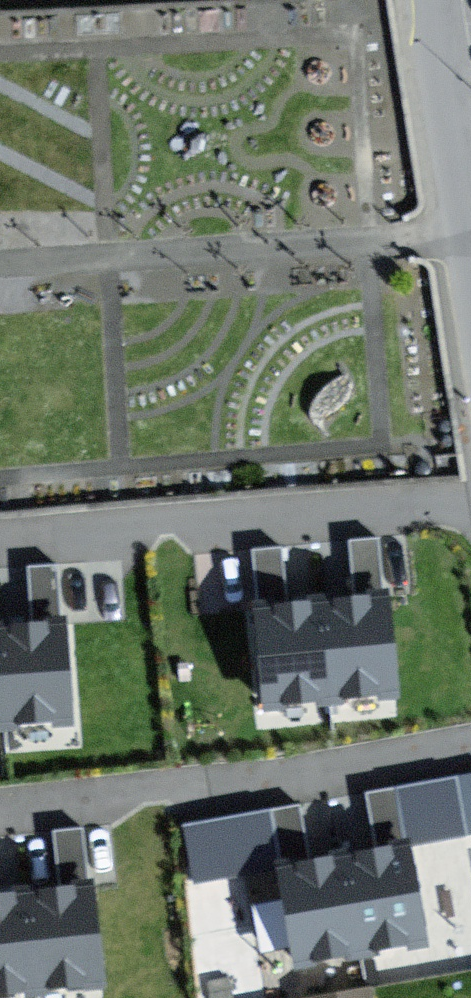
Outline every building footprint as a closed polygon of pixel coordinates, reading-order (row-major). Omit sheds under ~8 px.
[(397,698),(390,594),(321,599),(328,703),(397,698)] [(258,707),(328,703),(321,599),(252,603),(258,707)] [(80,721),(73,617),(4,621),(8,725),(80,721)] [(8,725),(4,621),(0,622),(0,726),(8,725)] [(427,946),(415,843),(346,851),(358,954),(427,946)] [(277,859),(289,962),(358,954),(346,851),(277,859)] [(110,983),(98,880),(29,887),(41,991),(110,983)] [(41,991),(29,887),(0,891),(0,996),(41,991)]
